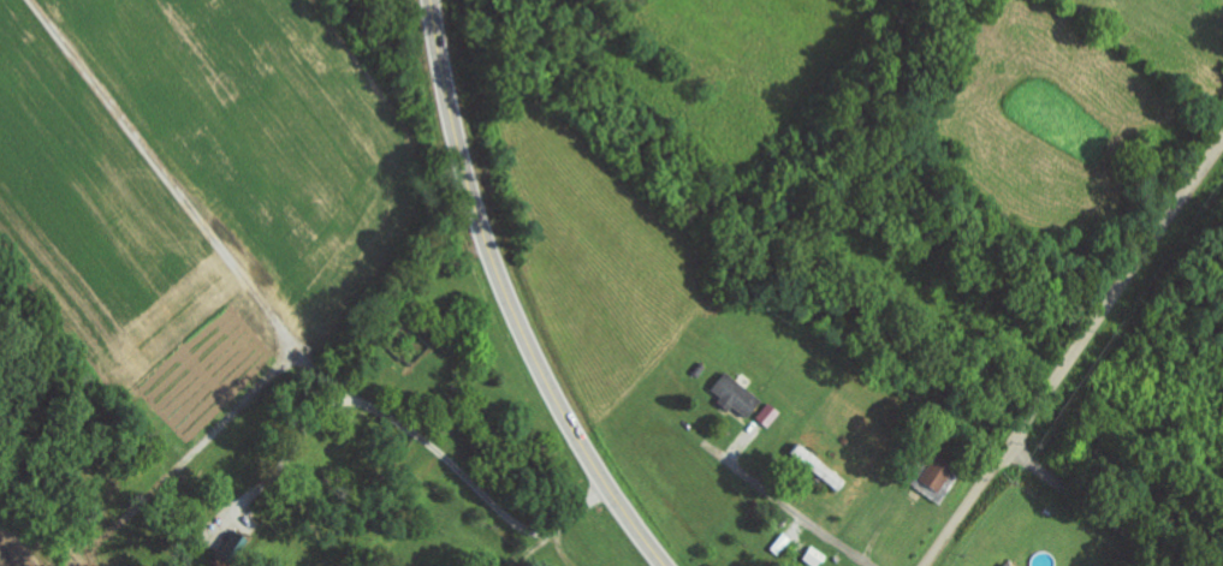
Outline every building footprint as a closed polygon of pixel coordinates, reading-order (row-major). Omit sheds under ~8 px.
[(717,397),(715,400),(741,419),(756,399),(719,372),(706,390),(717,397)] [(840,482),(792,442),(784,453),(832,492),(840,482)] [(906,475),(931,492),(947,469),(922,451),(906,475)] [(766,548),(775,555),(788,539),(779,532),(766,548)] [(822,556),(807,545),(798,558),(809,565),(815,565),(822,556)]
